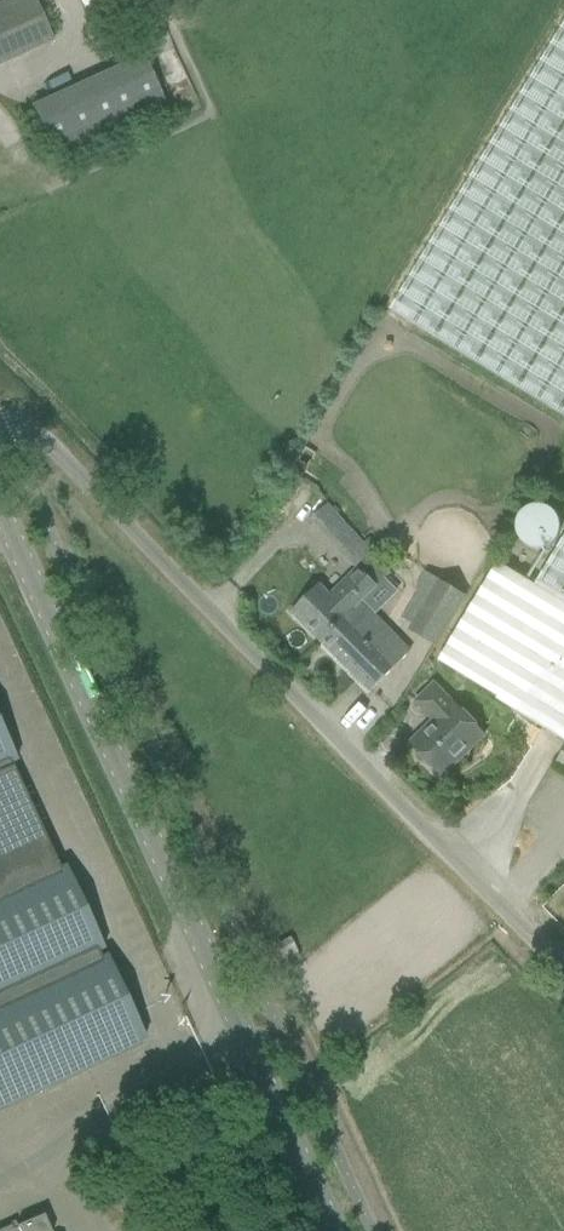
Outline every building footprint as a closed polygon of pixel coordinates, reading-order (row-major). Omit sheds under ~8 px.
[(52,40),(36,0),(11,0),(0,5),(0,63),(52,40)] [(390,311),(563,418),(563,24),(390,311)] [(47,146),(162,99),(143,52),(28,99),(47,146)] [(282,488),(294,496),(303,482),(291,474),(282,488)] [(517,527),(517,530),(518,533),(519,536),(520,539),(521,542),(523,544),(525,545),(527,547),(529,548),(532,549),(534,550),(537,550),(540,550),(543,550),(546,549),(548,548),(551,547),(554,545),(556,543),(558,540),(559,538),(560,535),(561,533),(561,530),(561,528),(561,525),(561,523),(560,520),(559,518),(557,515),(555,513),(553,511),(550,509),(547,508),(544,507),(541,506),(538,506),(536,506),(533,507),(530,508),(528,509),(526,510),(524,512),(522,514),(521,516),(519,518),(518,521),(517,524),(517,527)] [(535,585),(497,563),(437,661),(497,697),(496,700),(563,741),(563,537),(535,585)] [(291,612),(321,642),(359,604),(377,586),(389,574),(368,548),(352,564),(357,569),(329,596),(318,585),(291,612)] [(415,602),(423,607),(409,630),(435,646),(465,596),(427,573),(416,591),(420,593),(415,602)] [(359,604),(321,642),(371,692),(408,654),(359,604)] [(409,744),(441,777),(474,745),(485,734),(452,701),(451,702),(433,684),(415,702),(433,720),(409,744)] [(140,1044),(138,1040),(145,1037),(106,955),(100,958),(97,951),(104,948),(65,866),(59,868),(10,763),(16,760),(0,724),(0,1109),(140,1044)] [(43,1214),(16,1226),(17,1227),(12,1229),(11,1225),(0,1230),(50,1230),(43,1214)]
